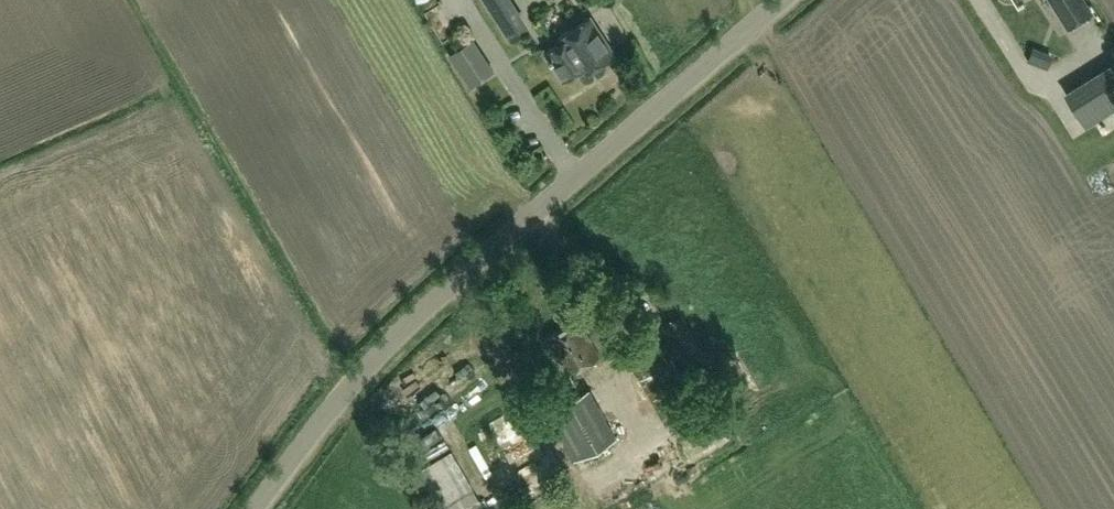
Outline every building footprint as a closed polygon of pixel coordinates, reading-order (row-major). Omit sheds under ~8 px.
[(505,34),(520,24),(505,0),(484,0),(505,34)] [(1066,29),(1093,13),(1085,0),(1049,0),(1066,29)] [(575,70),(578,75),(609,55),(595,32),(590,35),(582,22),(555,39),(558,43),(543,53),(559,80),(575,70)] [(494,72),(490,65),(473,39),(449,54),(466,80),(471,87),(494,72)] [(1083,125),(1113,106),(1113,70),(1067,98),(1083,125)] [(1113,137),(1113,119),(1106,124),(1113,137)] [(682,316),(672,321),(663,326),(683,364),(702,354),(682,316)] [(546,338),(567,376),(600,358),(579,320),(546,338)] [(737,381),(729,366),(710,377),(719,393),(737,381)] [(617,436),(590,388),(546,412),(574,461),(617,436)] [(497,480),(523,470),(506,427),(480,437),(497,480)] [(436,455),(451,451),(446,434),(431,437),(436,455)] [(441,459),(455,495),(470,489),(456,453),(441,459)]
